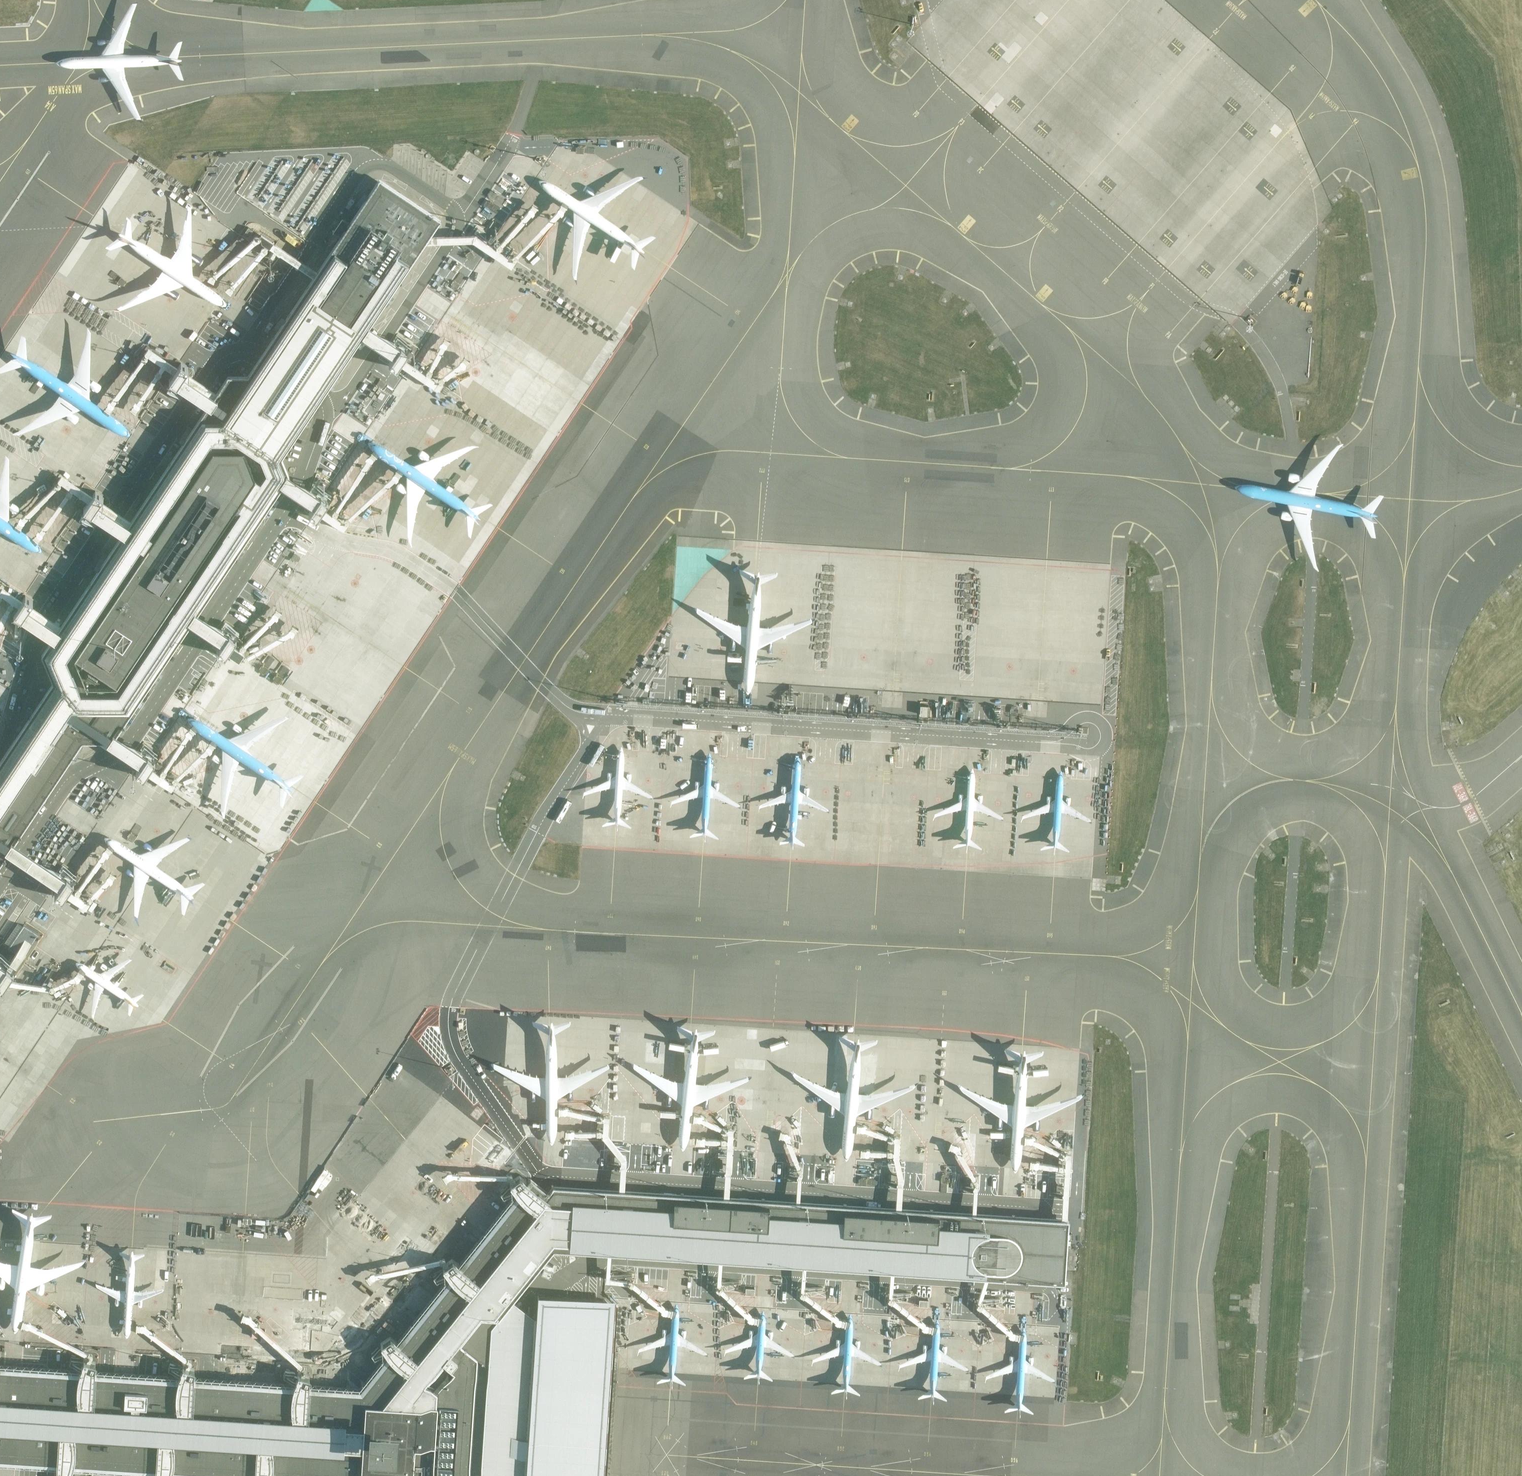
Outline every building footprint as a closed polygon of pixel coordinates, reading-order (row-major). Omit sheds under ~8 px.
[(4,857),(16,840),(56,781),(82,740),(112,740),(172,651),(289,475),(281,457),(311,412),(320,400),(440,218),(379,178),(365,199),(259,358),(248,375),(228,375),(136,513),(89,583),(41,654),(53,681),(8,748),(0,760),(0,863),(4,857)] [(56,1464),(55,1474),(63,1475),(68,1475),(69,1472),(71,1465),(154,1470),(153,1475),(169,1475),(171,1471),(244,1475),(604,1475),(611,1385),(616,1299),(601,1298),(537,1294),(536,1317),(523,1305),(514,1298),(535,1271),(554,1248),(558,1248),(603,1251),(1043,1280),(1064,1281),(1068,1218),(1050,1216),(941,1209),(844,1203),(771,1198),(675,1192),(607,1188),(553,1184),(548,1190),(540,1184),(530,1176),(522,1170),(509,1181),(511,1183),(513,1186),(517,1192),(460,1264),(451,1257),(442,1265),(443,1268),(445,1270),(450,1277),(398,1341),(389,1335),(380,1343),(381,1345),(383,1347),(387,1354),(360,1388),(309,1385),(310,1372),(299,1369),(295,1375),(294,1377),(292,1384),(194,1377),(195,1364),(183,1361),(179,1368),(179,1370),(176,1376),(95,1371),(96,1358),(84,1354),(80,1361),(79,1363),(77,1370),(0,1365),(0,1460),(56,1464)] [(358,1325),(357,1326),(348,1338),(357,1346),(368,1332),(358,1325)]
